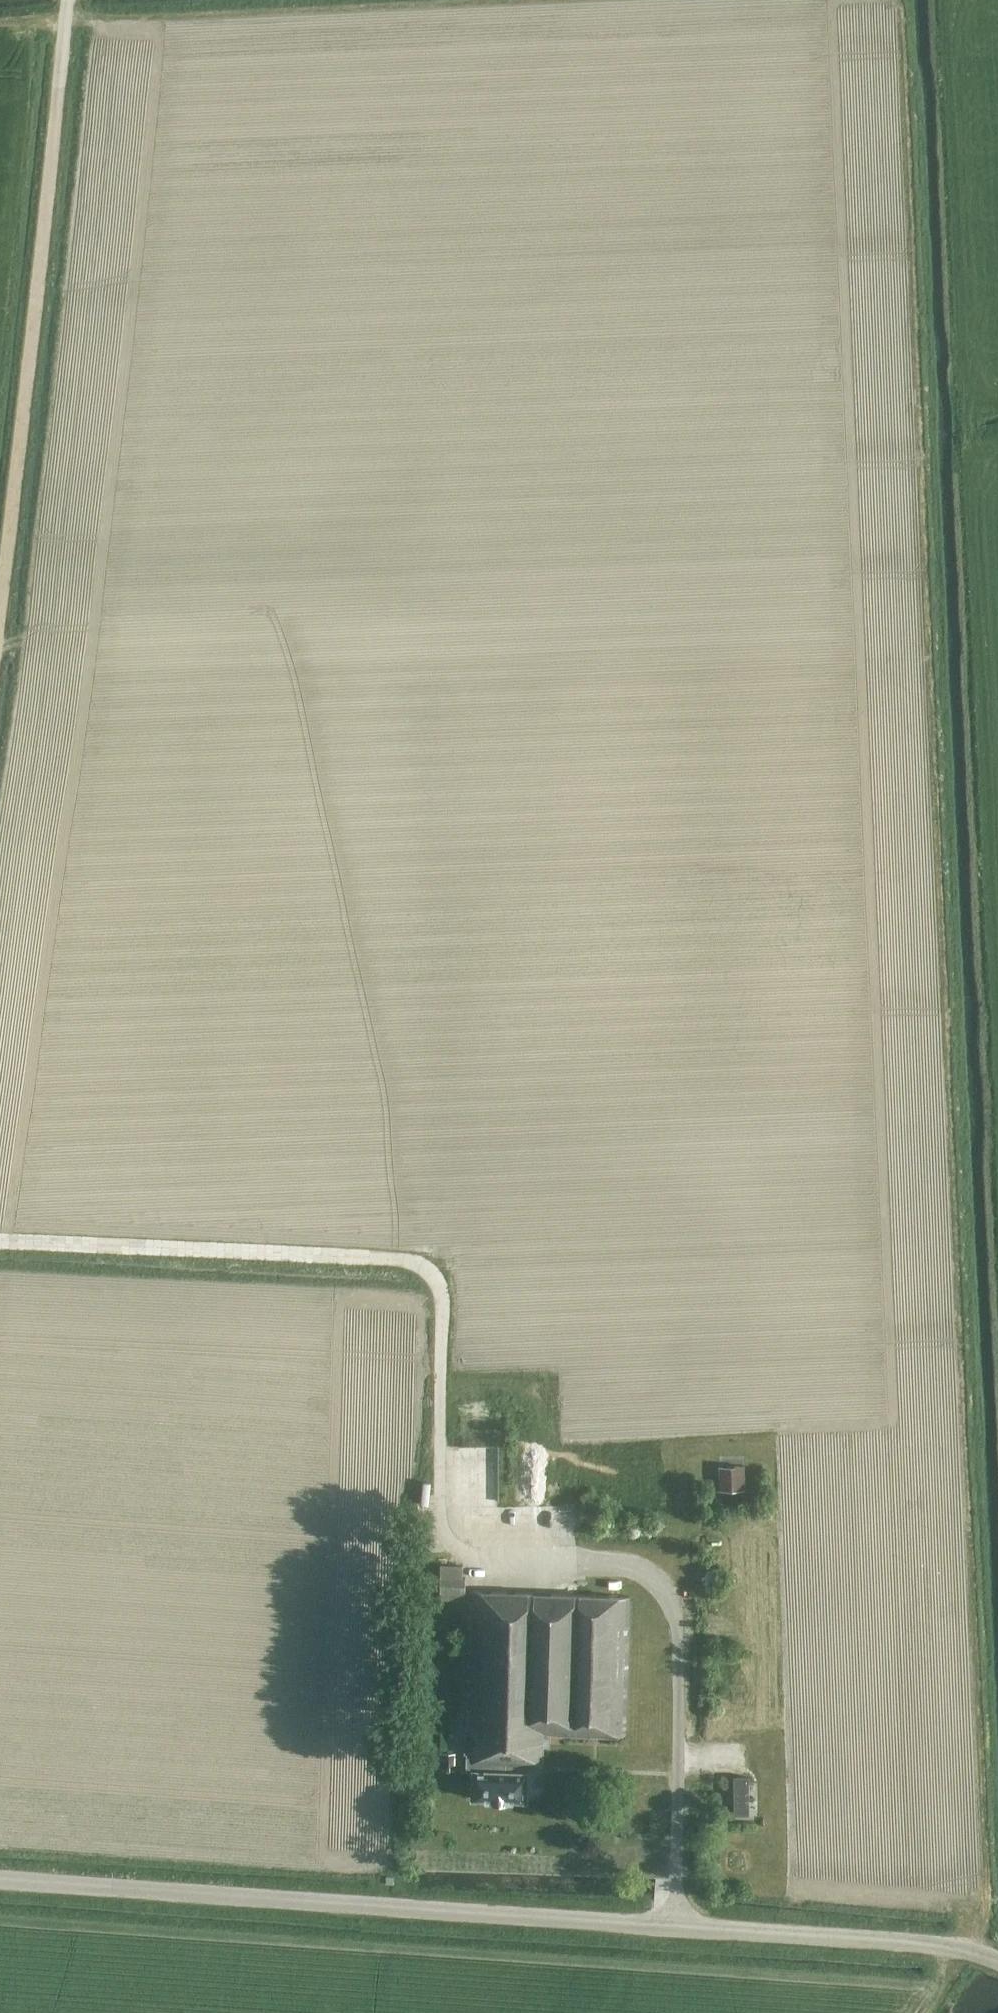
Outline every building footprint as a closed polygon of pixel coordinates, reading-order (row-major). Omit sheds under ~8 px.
[(719,1489),(745,1488),(744,1465),(718,1466),(719,1489)] [(439,1604),(464,1604),(464,1577),(462,1577),(462,1566),(439,1566),(439,1604)] [(466,1594),(464,1754),(467,1754),(466,1772),(473,1772),(473,1798),(527,1799),(527,1765),(542,1765),(542,1745),(548,1745),(548,1733),(621,1733),(623,1596),(466,1594)] [(455,1769),(455,1751),(442,1752),(442,1769),(455,1769)] [(755,1813),(754,1774),(734,1774),(736,1814),(755,1813)]
